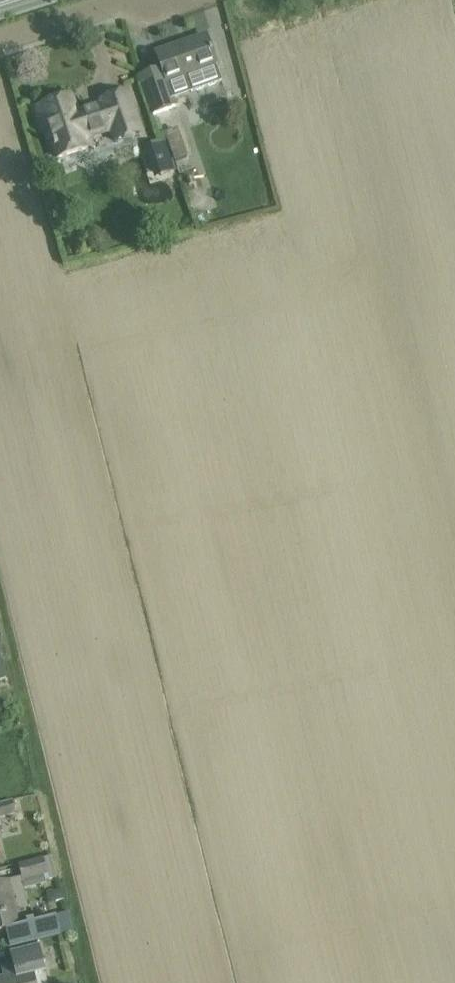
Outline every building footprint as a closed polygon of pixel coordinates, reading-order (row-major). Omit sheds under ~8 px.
[(139,76),(146,95),(153,114),(177,106),(174,99),(222,82),(217,65),(207,36),(157,53),(162,68),(139,76)] [(71,97),(37,108),(43,125),(47,124),(58,157),(88,148),(85,138),(111,129),(115,141),(140,132),(127,92),(102,100),(103,104),(77,113),(71,97)] [(155,122),(160,135),(183,127),(178,114),(155,122)] [(166,139),(144,146),(155,178),(177,171),(166,139)] [(205,211),(197,215),(201,226),(210,223),(205,211)] [(17,814),(13,801),(0,804),(0,818),(17,814)] [(48,874),(45,859),(20,866),(23,880),(48,874)] [(0,884),(0,932),(21,927),(15,899),(23,898),(18,880),(0,884)] [(45,973),(48,973),(41,945),(13,951),(15,963),(7,965),(10,977),(0,979),(0,982),(48,982),(45,973)]
